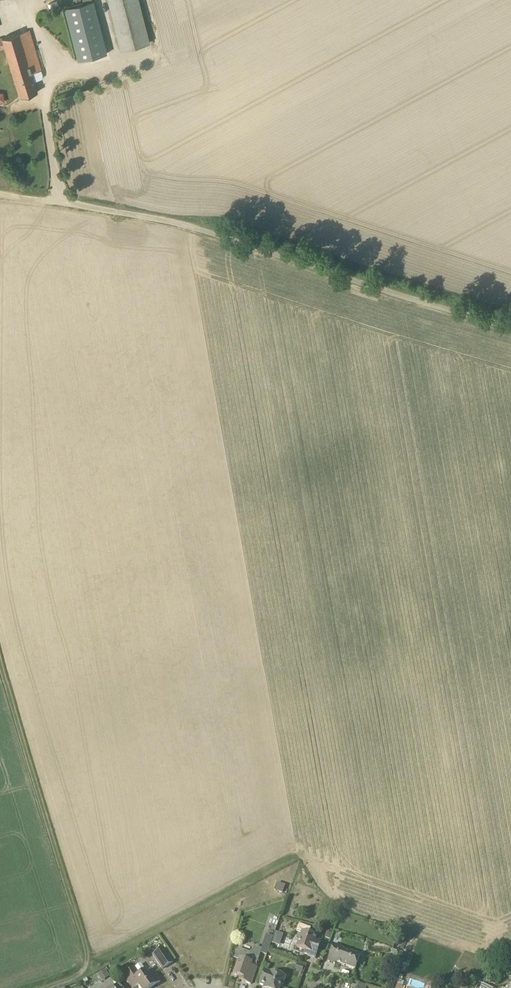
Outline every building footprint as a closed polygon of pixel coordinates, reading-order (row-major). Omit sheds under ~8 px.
[(109,53),(95,0),(72,6),(68,7),(81,60),(109,53)] [(149,43),(139,0),(109,0),(121,50),(149,43)] [(29,30),(0,38),(0,49),(6,47),(21,97),(38,92),(32,73),(41,70),(29,30)] [(282,886),(279,892),(289,896),(292,887),(288,886),(287,888),(282,886)] [(315,957),(321,941),(315,939),(316,936),(308,934),(310,927),(298,924),(296,930),(301,932),(296,948),(307,952),(307,954),(315,957)] [(275,932),(271,943),(278,946),(282,934),(275,932)] [(260,953),(266,955),(270,944),(264,941),(261,949),(260,953)] [(355,969),(360,955),(333,945),(327,961),(335,964),(335,962),(355,969)] [(162,969),(172,962),(163,948),(152,955),(162,969)] [(255,968),(259,956),(249,953),(238,949),(235,957),(238,959),(233,974),(240,977),(238,980),(251,984),(256,968),(255,968)] [(404,951),(400,959),(407,961),(410,954),(404,951)] [(145,972),(140,965),(122,977),(129,987),(134,987),(138,986),(139,987),(151,987),(155,985),(160,982),(154,972),(148,977),(145,972)] [(105,969),(97,974),(102,981),(109,977),(105,969)] [(264,970),(259,984),(265,986),(264,987),(279,987),(281,985),(282,985),(285,977),(271,972),(270,973),(264,970)]
